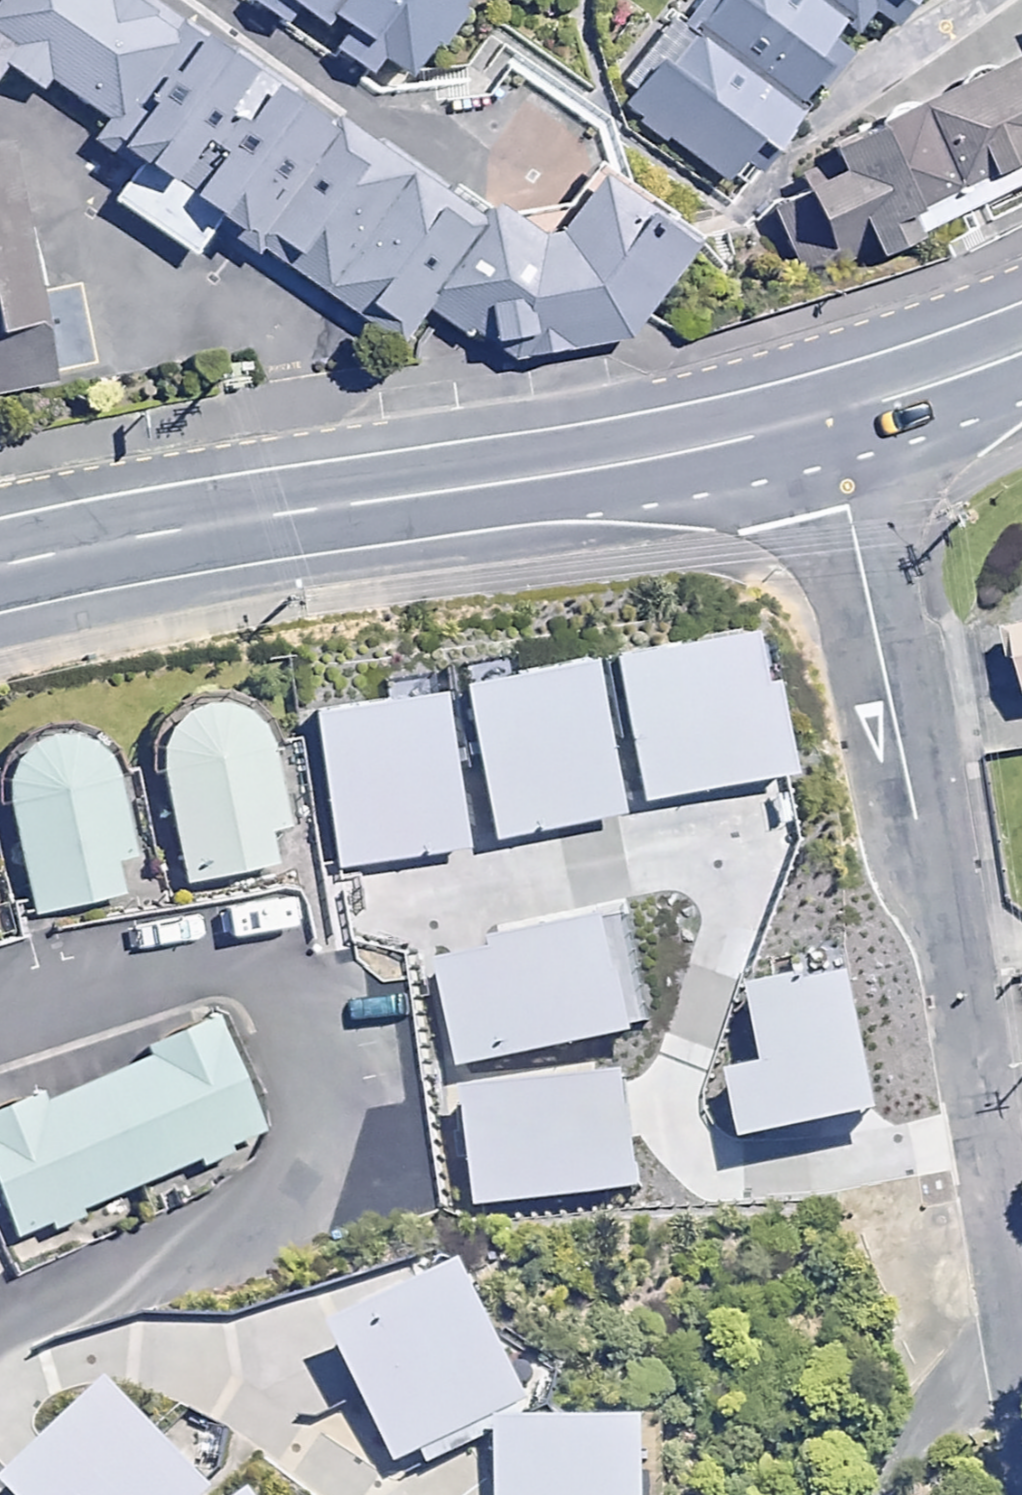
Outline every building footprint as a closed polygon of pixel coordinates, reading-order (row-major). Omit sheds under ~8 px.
[(166,0),(0,0),(0,73),(6,78),(29,50),(98,106),(175,7),(166,0)] [(418,73),(468,0),(313,0),(418,73)] [(672,59),(664,53),(627,110),(748,190),(869,8),(897,27),(915,0),(711,0),(672,59)] [(486,223),(175,7),(96,116),(407,333),(428,303),(486,223)] [(778,199),(812,270),(898,240),(1021,181),(1021,56),(837,146),(778,199)] [(0,137),(0,395),(95,378),(49,128),(0,137)] [(501,202),(486,223),(428,303),(505,358),(625,334),(693,235),(606,174),(565,235),(550,236),(501,202)] [(985,625),(1003,703),(1021,699),(1021,616),(985,625)] [(770,620),(620,647),(649,801),(798,774),(770,620)] [(592,649),(475,670),(506,836),(623,815),(592,649)] [(443,691),(325,709),(347,857),(465,839),(443,691)] [(154,746),(185,879),(273,859),(265,825),(284,821),(261,721),(255,713),(248,706),(241,701),(232,696),(222,694),(213,693),(203,693),(194,695),(185,699),(177,704),(169,711),(163,718),(159,727),(156,736),(154,746)] [(2,785),(34,911),(121,889),(113,858),(133,853),(109,758),(109,756),(104,748),(97,740),(90,734),(82,729),(72,726),(63,724),(53,724),(43,726),(34,729),(26,734),(18,740),(12,748),(7,756),(4,765),(2,775),(2,785)] [(607,915),(430,956),(454,1062),(632,1020),(607,915)] [(871,1103),(844,969),(750,987),(763,1055),(776,1122),(871,1103)] [(9,1233),(41,1219),(46,1230),(81,1215),(77,1205),(253,1131),(207,1021),(124,1055),(126,1061),(34,1100),(29,1087),(0,1099),(0,1212),(9,1233)] [(776,1122),(763,1055),(722,1063),(736,1130),(776,1122)] [(620,1064),(457,1091),(476,1210),(640,1184),(620,1064)] [(390,1461),(475,1423),(511,1402),(528,1395),(455,1254),(319,1305),(325,1314),(390,1461)] [(0,1478),(15,1494),(212,1494),(106,1380),(0,1478)] [(475,1423),(484,1444),(486,1494),(659,1494),(656,1410),(518,1414),(511,1402),(475,1423)] [(236,1494),(253,1494),(247,1487),(236,1494)]
